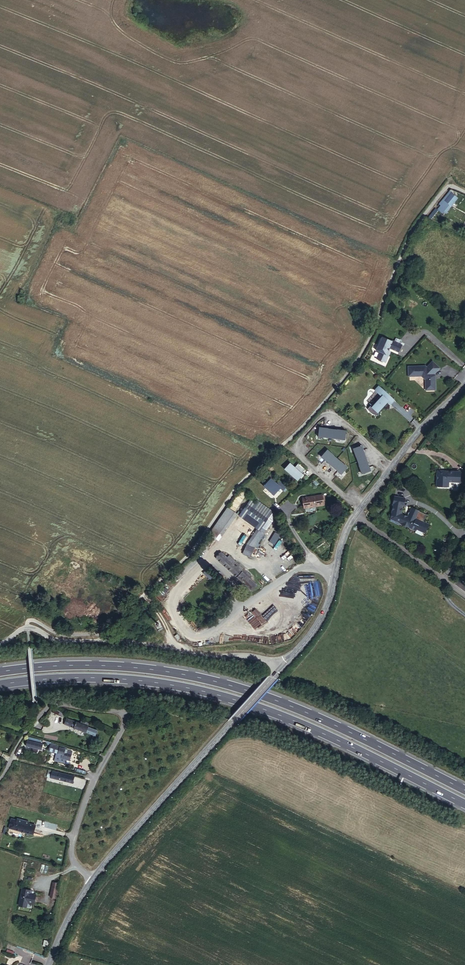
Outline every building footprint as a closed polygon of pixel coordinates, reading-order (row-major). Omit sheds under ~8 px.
[(448,199),(444,204),(441,208),(446,212),(447,211),(450,212),(456,204),(462,196),(453,189),(446,198),(448,199)] [(442,210),(438,207),(430,217),(434,219),(442,210)] [(383,363),(384,364),(388,357),(390,353),(389,352),(388,352),(389,349),(390,350),(398,352),(401,345),(394,342),(393,343),(391,342),(381,338),(375,352),(378,353),(375,360),(377,361),(377,363),(381,364),(383,363)] [(409,377),(422,376),(426,380),(426,385),(426,386),(426,387),(427,388),(428,389),(429,389),(430,390),(431,390),(436,390),(436,378),(434,378),(434,375),(435,373),(441,367),(433,360),(427,366),(427,367),(425,367),(425,366),(408,366),(409,377)] [(385,401),(389,396),(374,385),(371,389),(378,394),(370,405),(368,403),(365,408),(365,409),(366,409),(367,410),(367,411),(368,412),(370,412),(371,413),(372,413),(373,413),(374,413),(375,413),(376,409),(383,399),(385,401)] [(327,428),(318,427),(317,436),(326,437),(344,439),(345,429),(327,428)] [(357,457),(363,474),(372,470),(368,462),(362,445),(353,448),(357,457)] [(341,462),(327,450),(321,457),(328,462),(342,475),(348,467),(341,461),(341,462)] [(273,462),(267,467),(270,471),(276,466),(273,462)] [(303,470),(296,464),(293,468),(288,464),(285,468),(286,468),(284,470),(295,479),(294,480),(296,481),(302,475),(300,474),(303,470)] [(436,483),(448,484),(449,480),(458,480),(459,471),(437,469),(436,483)] [(270,480),(264,487),(274,495),(280,488),(283,491),(286,487),(280,481),(277,485),(270,480)] [(237,510),(246,491),(240,488),(230,506),(237,510)] [(404,495),(396,494),(392,513),(391,516),(416,528),(417,527),(425,531),(429,523),(424,520),(427,513),(413,506),(411,510),(410,510),(409,513),(409,514),(408,515),(401,511),(403,503),(404,495)] [(321,495),(301,498),(303,508),(323,505),(321,495)] [(280,516),(260,501),(257,504),(253,501),(241,518),(259,531),(261,532),(259,535),(264,539),(280,516)] [(237,514),(230,508),(213,532),(211,534),(222,541),(240,515),(237,514)] [(261,532),(259,531),(248,546),(256,549),(264,539),(259,535),(261,532)] [(268,541),(275,545),(281,535),(274,531),(268,541)] [(255,552),(247,548),(247,550),(253,553),(251,556),(245,554),(245,555),(253,558),(255,552)] [(223,553),(217,559),(252,590),(257,584),(250,578),(252,575),(230,555),(227,557),(223,553)] [(208,570),(205,574),(212,580),(216,576),(208,570)] [(252,612),(263,623),(269,616),(258,605),(252,612)] [(247,622),(250,617),(245,613),(241,617),(247,622)] [(256,631),(262,625),(254,616),(248,621),(256,631)] [(67,717),(64,724),(69,726),(85,732),(88,726),(67,717)] [(98,730),(88,726),(85,732),(95,736),(98,730)] [(29,739),(27,745),(42,750),(43,744),(29,739)] [(51,745),(49,750),(56,752),(64,754),(65,752),(66,749),(51,745)] [(64,754),(56,752),(54,760),(67,763),(68,759),(71,760),(73,751),(68,749),(67,752),(65,752),(64,754)] [(79,777),(50,769),(48,775),(74,782),(74,781),(78,782),(79,777)] [(28,821),(16,818),(15,819),(10,818),(7,827),(32,834),(35,825),(27,823),(28,821)] [(59,884),(52,883),(49,899),(56,900),(59,884)] [(27,896),(28,893),(20,891),(17,907),(25,908),(25,904),(30,905),(32,905),(33,897),(29,896),(27,896)]
